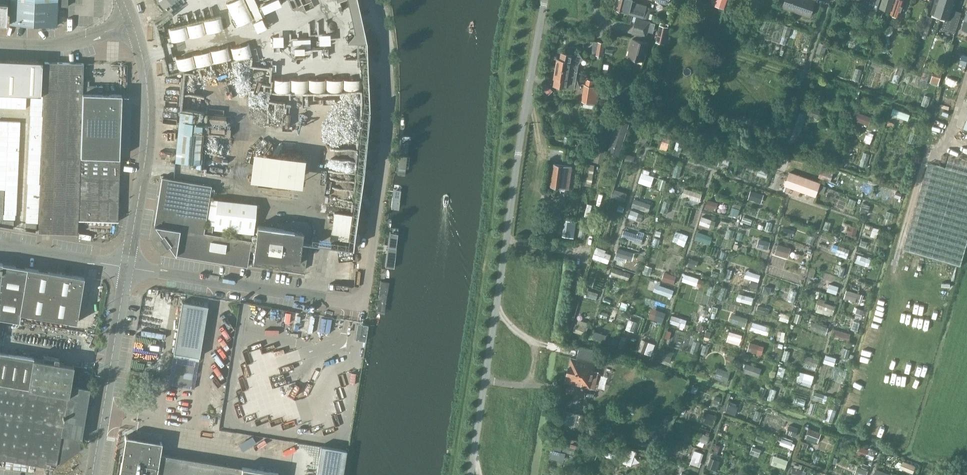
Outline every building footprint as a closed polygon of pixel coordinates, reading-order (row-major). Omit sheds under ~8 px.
[(10,24),(56,26),(58,0),(11,0),(10,24)] [(633,15),(644,18),(644,17),(649,19),(650,13),(652,7),(647,6),(647,5),(632,2),(632,0),(617,0),(615,8),(620,9),(619,10),(620,11),(621,10),(629,12),(629,14),(633,15)] [(783,6),(810,16),(815,1),(812,0),(785,0),(783,6)] [(868,5),(877,9),(880,0),(870,0),(868,5)] [(879,7),(891,10),(894,0),(882,0),(879,7)] [(903,0),(895,0),(891,13),(899,16),(904,0),(903,0)] [(932,13),(942,16),(947,0),(936,0),(932,13)] [(942,16),(946,17),(944,23),(948,24),(947,30),(955,33),(961,14),(957,12),(953,11),(957,0),(947,0),(942,16)] [(857,13),(864,16),(873,19),(876,11),(868,7),(860,5),(857,13)] [(932,17),(927,16),(923,25),(929,27),(931,21),(930,21),(932,17)] [(633,34),(646,37),(650,21),(637,18),(633,34)] [(668,25),(667,24),(661,23),(656,42),(664,44),(668,25)] [(633,39),(628,57),(643,61),(648,43),(633,39)] [(596,54),(602,56),(604,43),(598,42),(596,54)] [(574,88),(577,72),(577,71),(578,66),(579,62),(580,62),(583,59),(579,53),(574,56),(572,56),(572,54),(561,52),(560,59),(557,58),(555,68),(554,78),(555,78),(554,85),(574,88)] [(41,95),(42,62),(0,60),(0,94),(41,95)] [(82,114),(83,93),(83,86),(84,63),(45,62),(44,62),(45,62),(39,232),(38,232),(78,234),(79,198),(80,177),(80,157),(80,156),(81,135),(82,114)] [(933,72),(932,78),(930,83),(938,85),(939,81),(941,75),(933,72)] [(586,91),(584,101),(596,103),(598,87),(594,86),(595,80),(594,80),(588,79),(587,79),(586,85),(586,91)] [(614,89),(618,104),(630,101),(626,86),(624,87),(623,84),(619,85),(620,88),(614,89)] [(103,94),(83,93),(82,114),(121,115),(122,94),(103,94)] [(180,112),(175,162),(199,164),(204,114),(180,112)] [(660,113),(657,123),(662,124),(662,122),(669,124),(671,120),(664,118),(665,115),(660,113)] [(121,115),(82,114),(81,135),(120,137),(121,115)] [(617,124),(608,152),(618,156),(627,128),(629,123),(618,120),(617,124)] [(120,137),(81,135),(80,156),(119,158),(120,137)] [(605,150),(597,148),(594,161),(602,163),(605,150)] [(119,179),(119,158),(80,157),(80,177),(119,179)] [(903,249),(960,266),(966,243),(966,174),(928,163),(903,249)] [(554,164),(551,186),(569,189),(572,167),(554,164)] [(819,177),(831,181),(833,173),(821,169),(819,177)] [(788,177),(785,185),(813,195),(817,182),(790,172),(788,177)] [(118,200),(119,179),(80,177),(79,198),(118,200)] [(176,255),(247,266),(251,241),(212,234),(213,226),(205,225),(211,186),(162,178),(154,225),(155,226),(176,255)] [(117,221),(118,200),(79,198),(78,220),(118,221),(117,221)] [(565,227),(564,235),(573,237),(576,221),(568,220),(567,228),(565,227)] [(284,229),(257,225),(253,261),(259,262),(260,262),(261,260),(264,261),(266,263),(268,261),(270,262),(272,264),(273,264),(274,262),(277,263),(279,265),(279,264),(281,263),(283,263),(285,266),(292,267),(293,261),(301,262),(302,261),(305,261),(304,269),(305,269),(309,242),(310,232),(311,227),(307,223),(294,221),(293,221),(291,222),(290,229),(284,229)] [(382,260),(379,286),(387,288),(390,261),(382,260)] [(27,268),(23,267),(10,265),(3,264),(0,285),(0,318),(18,321),(20,313),(77,323),(84,277),(83,277),(65,274),(57,273),(48,271),(47,271),(38,270),(27,268)] [(182,302),(174,353),(200,357),(208,306),(182,302)] [(300,313),(296,313),(293,330),(312,333),(315,316),(310,315),(300,313)] [(362,324),(360,336),(366,337),(368,325),(362,324)] [(580,346),(577,355),(592,359),(593,360),(595,356),(596,350),(580,346)] [(33,358),(0,354),(0,460),(46,467),(47,463),(56,465),(56,464),(77,450),(77,448),(80,448),(85,418),(89,420),(89,409),(86,408),(93,369),(58,362),(59,358),(44,355),(43,359),(33,358)] [(591,388),(595,370),(594,370),(596,363),(584,360),(576,359),(571,357),(565,382),(591,388)] [(195,366),(176,363),(173,383),(191,386),(195,366)] [(633,386),(635,379),(636,378),(624,373),(622,380),(621,382),(633,386)] [(676,383),(659,378),(657,385),(675,389),(676,383)] [(278,473),(160,454),(162,442),(126,436),(119,474),(278,474),(278,473)] [(316,474),(342,474),(347,450),(321,446),(316,474)]
